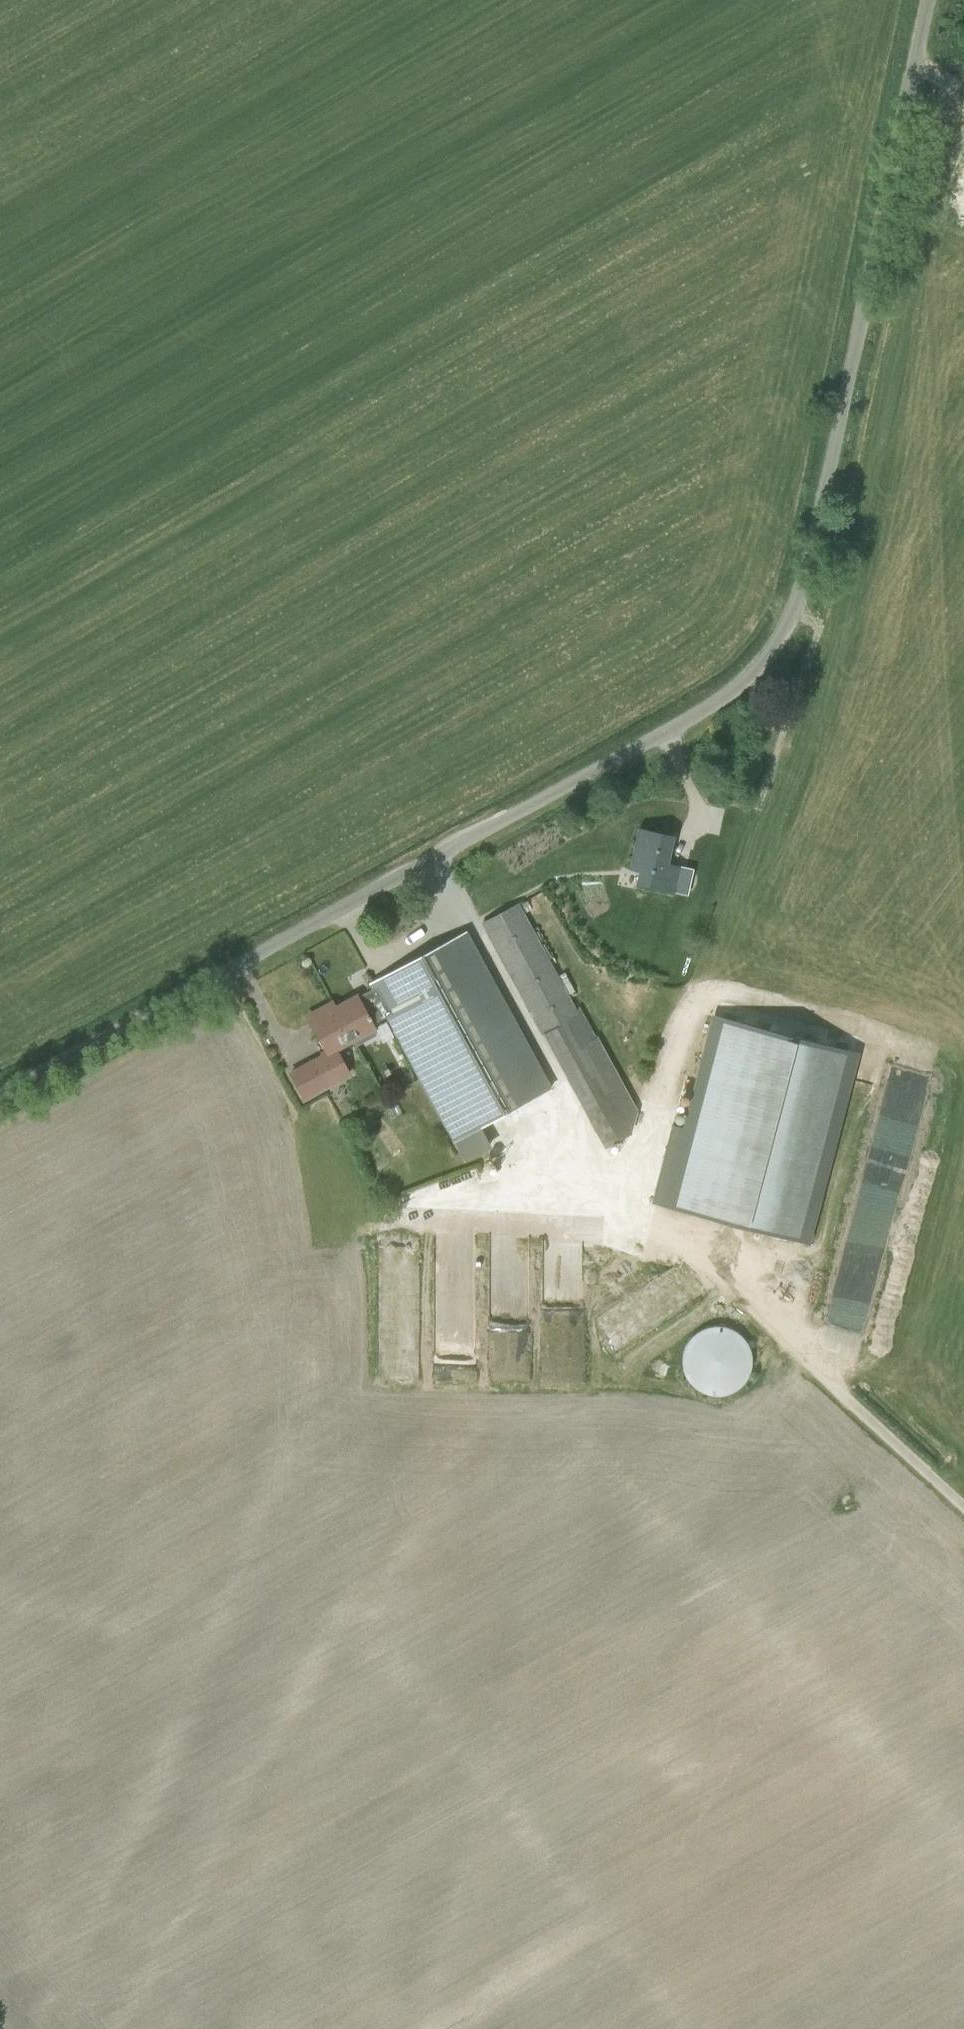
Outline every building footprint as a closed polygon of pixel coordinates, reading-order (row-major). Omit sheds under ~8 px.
[(674,891),(679,867),(667,864),(673,836),(639,829),(631,869),(644,872),(641,884),(674,891)] [(592,1039),(518,903),(481,923),(541,1035),(543,1034),(605,1149),(631,1134),(638,1111),(597,1036),(592,1039)] [(453,1143),(454,1143),(481,1128),(551,1089),(508,1008),(467,930),(456,936),(369,983),(368,984),(371,990),(357,997),(356,996),(336,1007),(332,1001),(307,1015),(311,1021),(326,1049),(320,1053),(322,1057),(309,1064),(290,1074),(303,1100),(323,1089),(350,1074),(336,1049),(374,1029),(372,1025),(386,1017),(453,1143)] [(666,1100),(644,1175),(794,1220),(850,1034),(715,993),(682,1104),(666,1100)] [(718,1395),(723,1394),(727,1393),(731,1392),(735,1390),(738,1388),(742,1385),(744,1381),(747,1378),(749,1374),(750,1370),(751,1366),(751,1361),(751,1357),(751,1353),(749,1349),(748,1345),(745,1341),(743,1338),(740,1335),(736,1332),(733,1330),(729,1328),(724,1327),(720,1326),(716,1326),(712,1327),(707,1328),(703,1329),(699,1331),(696,1333),(693,1336),(690,1340),(687,1343),(686,1347),(684,1351),(683,1355),(683,1360),(683,1364),(684,1368),(685,1372),(687,1376),(689,1380),(691,1383),(695,1386),(698,1389),(702,1391),(706,1393),(710,1394),(714,1395),(718,1395)]
